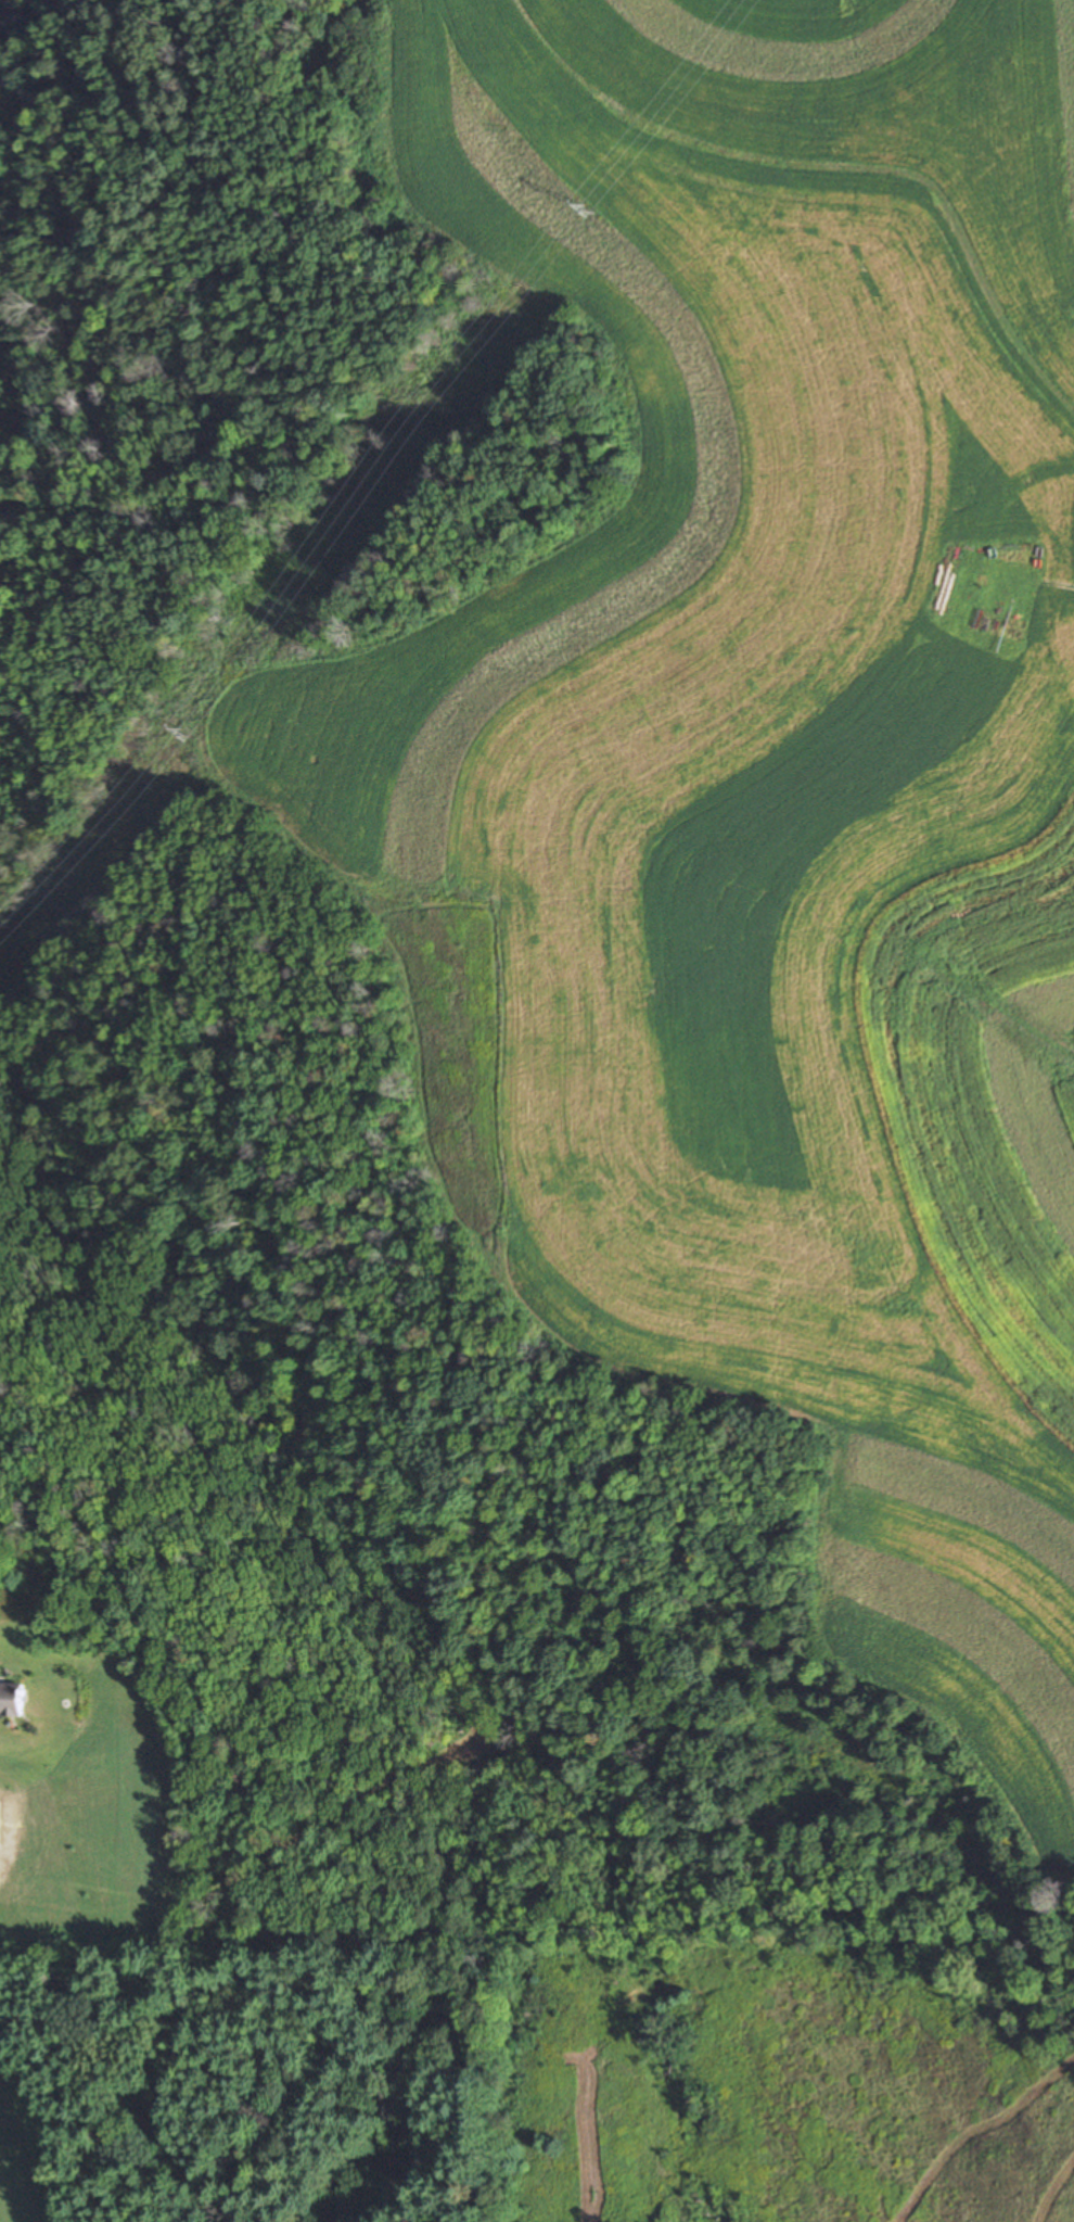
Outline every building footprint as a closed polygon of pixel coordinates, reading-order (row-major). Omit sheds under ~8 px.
[(20,1716),(20,1684),(0,1683),(0,1715),(20,1716)]
